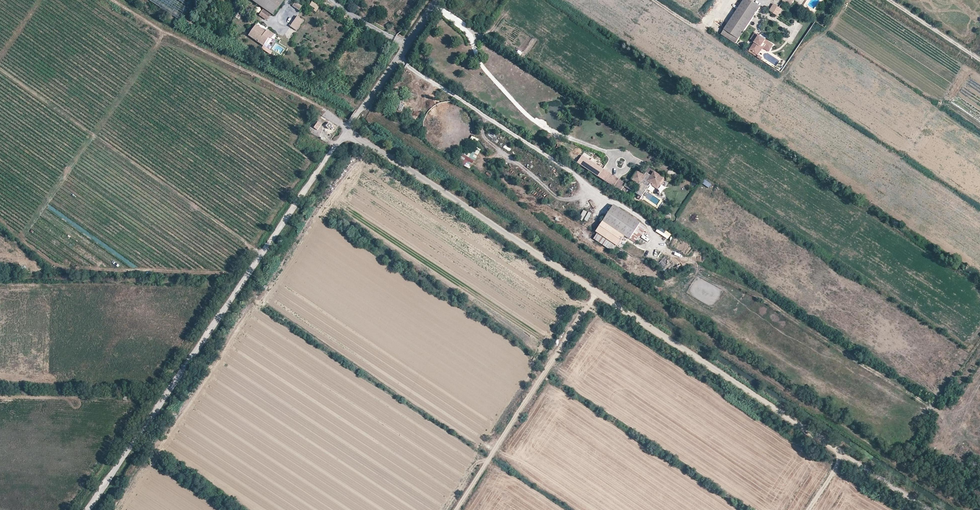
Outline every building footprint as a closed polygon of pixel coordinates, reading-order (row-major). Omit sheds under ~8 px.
[(182,21),(195,0),(149,0),(182,21)] [(274,15),(285,0),(251,0),(274,15)] [(749,0),(744,0),(734,13),(749,23),(760,7),(749,0)] [(299,10),(302,6),(295,1),(292,5),(299,10)] [(320,6),(312,1),(310,5),(315,8),(314,10),(317,12),(320,6)] [(781,10),(773,5),(769,12),(776,17),(781,10)] [(749,23),(734,13),(724,29),(738,39),(749,23)] [(297,31),(305,20),(298,15),(290,27),(297,31)] [(274,34),(267,29),(266,31),(265,33),(259,29),(260,28),(256,25),(249,35),(264,45),(270,37),(272,38),(274,34)] [(738,39),(724,29),(721,33),(735,43),(738,39)] [(773,46),(755,33),(750,40),(754,43),(749,50),(756,54),(761,47),(763,47),(769,51),(773,46)] [(264,45),(262,48),(270,54),(272,51),(264,45)] [(769,51),(763,47),(761,47),(756,54),(757,56),(762,49),(763,49),(768,53),(769,51)] [(318,121),(313,127),(318,130),(322,124),(318,121)] [(463,162),(462,164),(470,169),(479,152),(467,146),(460,160),(463,162)] [(582,155),(577,163),(622,192),(625,187),(627,184),(582,155)] [(663,180),(653,173),(650,178),(645,174),(643,178),(636,173),(632,180),(640,185),(642,182),(649,187),(651,183),(657,188),(663,180)] [(709,188),(712,184),(705,179),(702,183),(709,188)] [(649,187),(642,182),(640,185),(637,191),(635,193),(642,198),(649,187)] [(637,191),(627,184),(625,187),(635,193),(637,191)] [(641,223),(615,205),(597,232),(599,233),(595,238),(615,251),(618,246),(625,235),(636,243),(647,227),(641,223)] [(583,210),(579,219),(583,221),(587,212),(583,210)]
